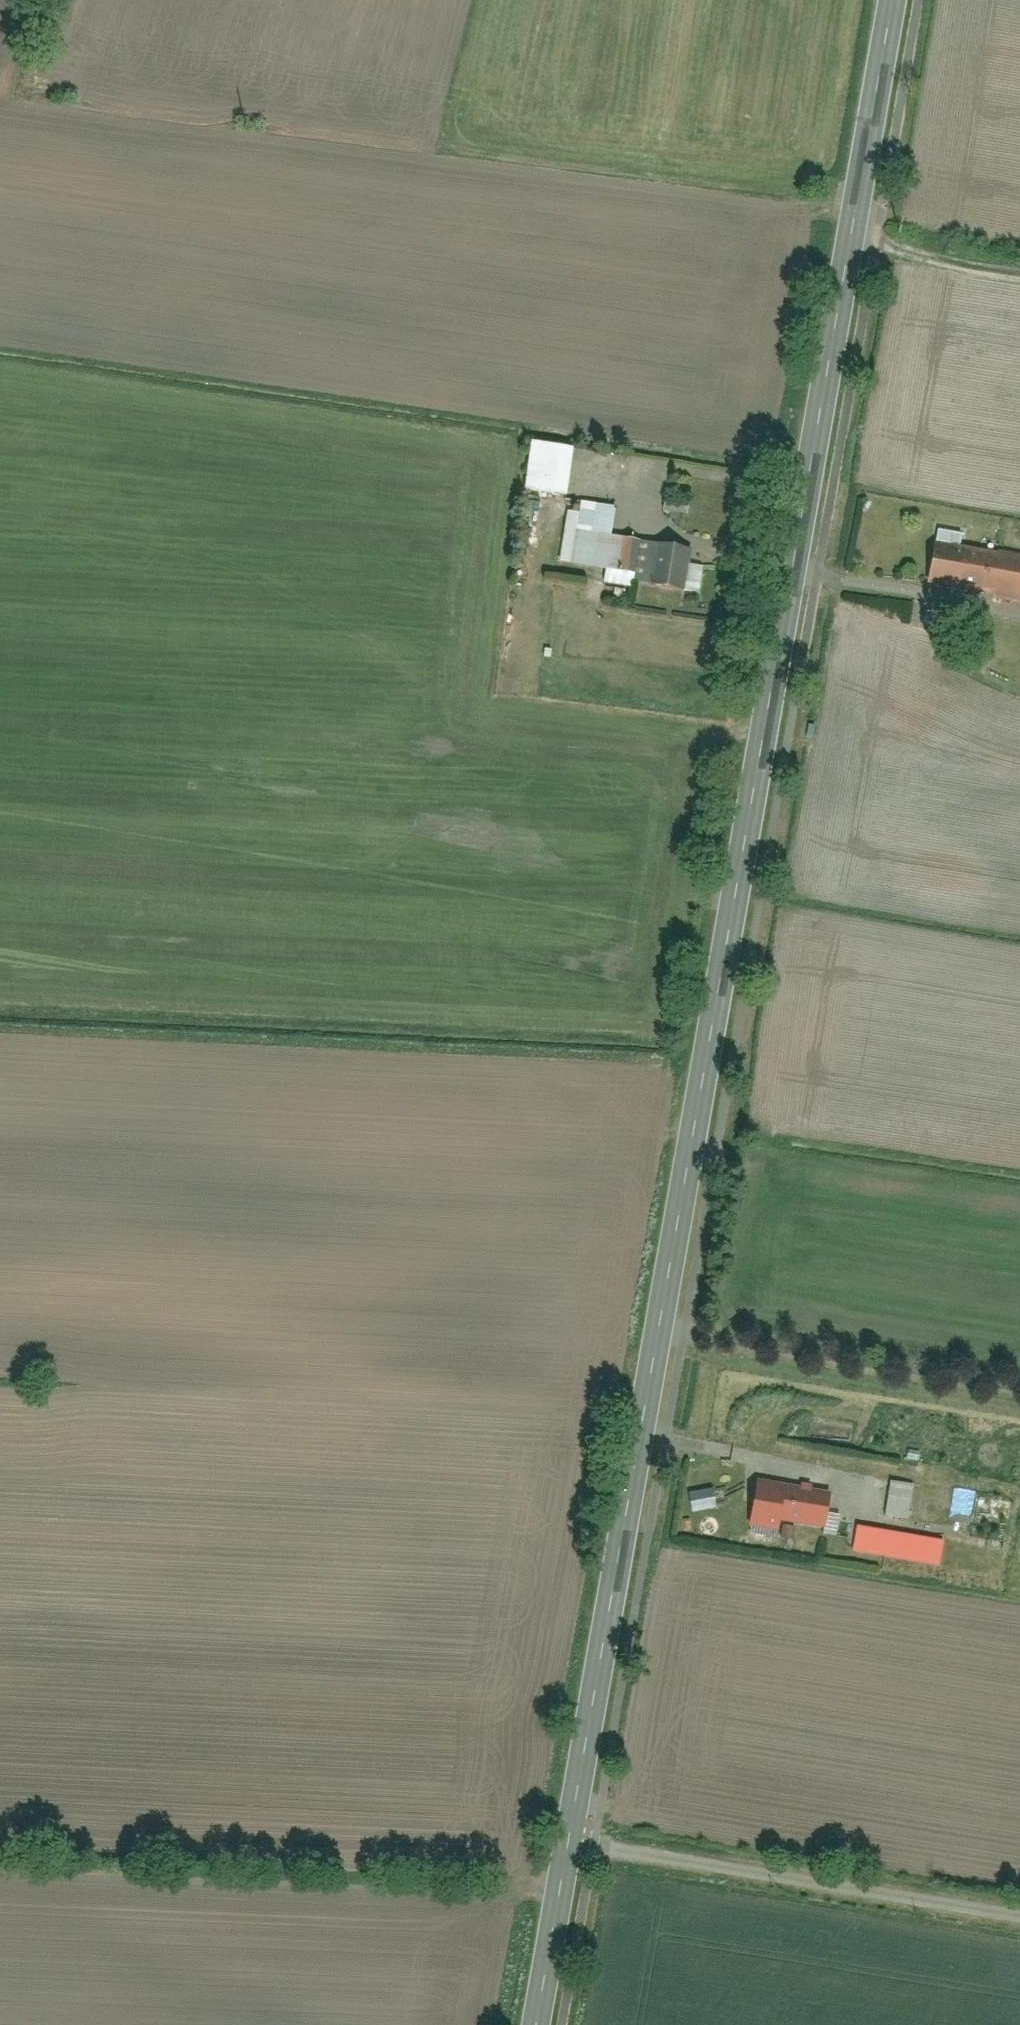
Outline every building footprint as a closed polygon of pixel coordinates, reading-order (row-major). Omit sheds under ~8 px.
[(543,444),(532,495),(569,503),(580,452),(543,444)] [(665,494),(662,514),(690,519),(693,498),(665,494)] [(620,510),(583,505),(581,514),(569,513),(561,565),(608,572),(606,589),(636,594),(637,587),(702,596),(706,568),(692,566),(694,549),(616,538),(620,510)] [(934,587),(1019,601),(1019,555),(941,543),(934,587)] [(926,1487),(894,1482),(885,1532),(874,1530),(869,1555),(988,1576),(991,1555),(999,1556),(1004,1526),(972,1521),(967,1546),(918,1537),(926,1487)] [(831,1495),(762,1485),(755,1529),(785,1534),(786,1524),(825,1530),(831,1495)] [(689,1500),(692,1515),(721,1508),(717,1493),(689,1500)] [(830,1516),(823,1556),(863,1562),(870,1522),(830,1516)]
